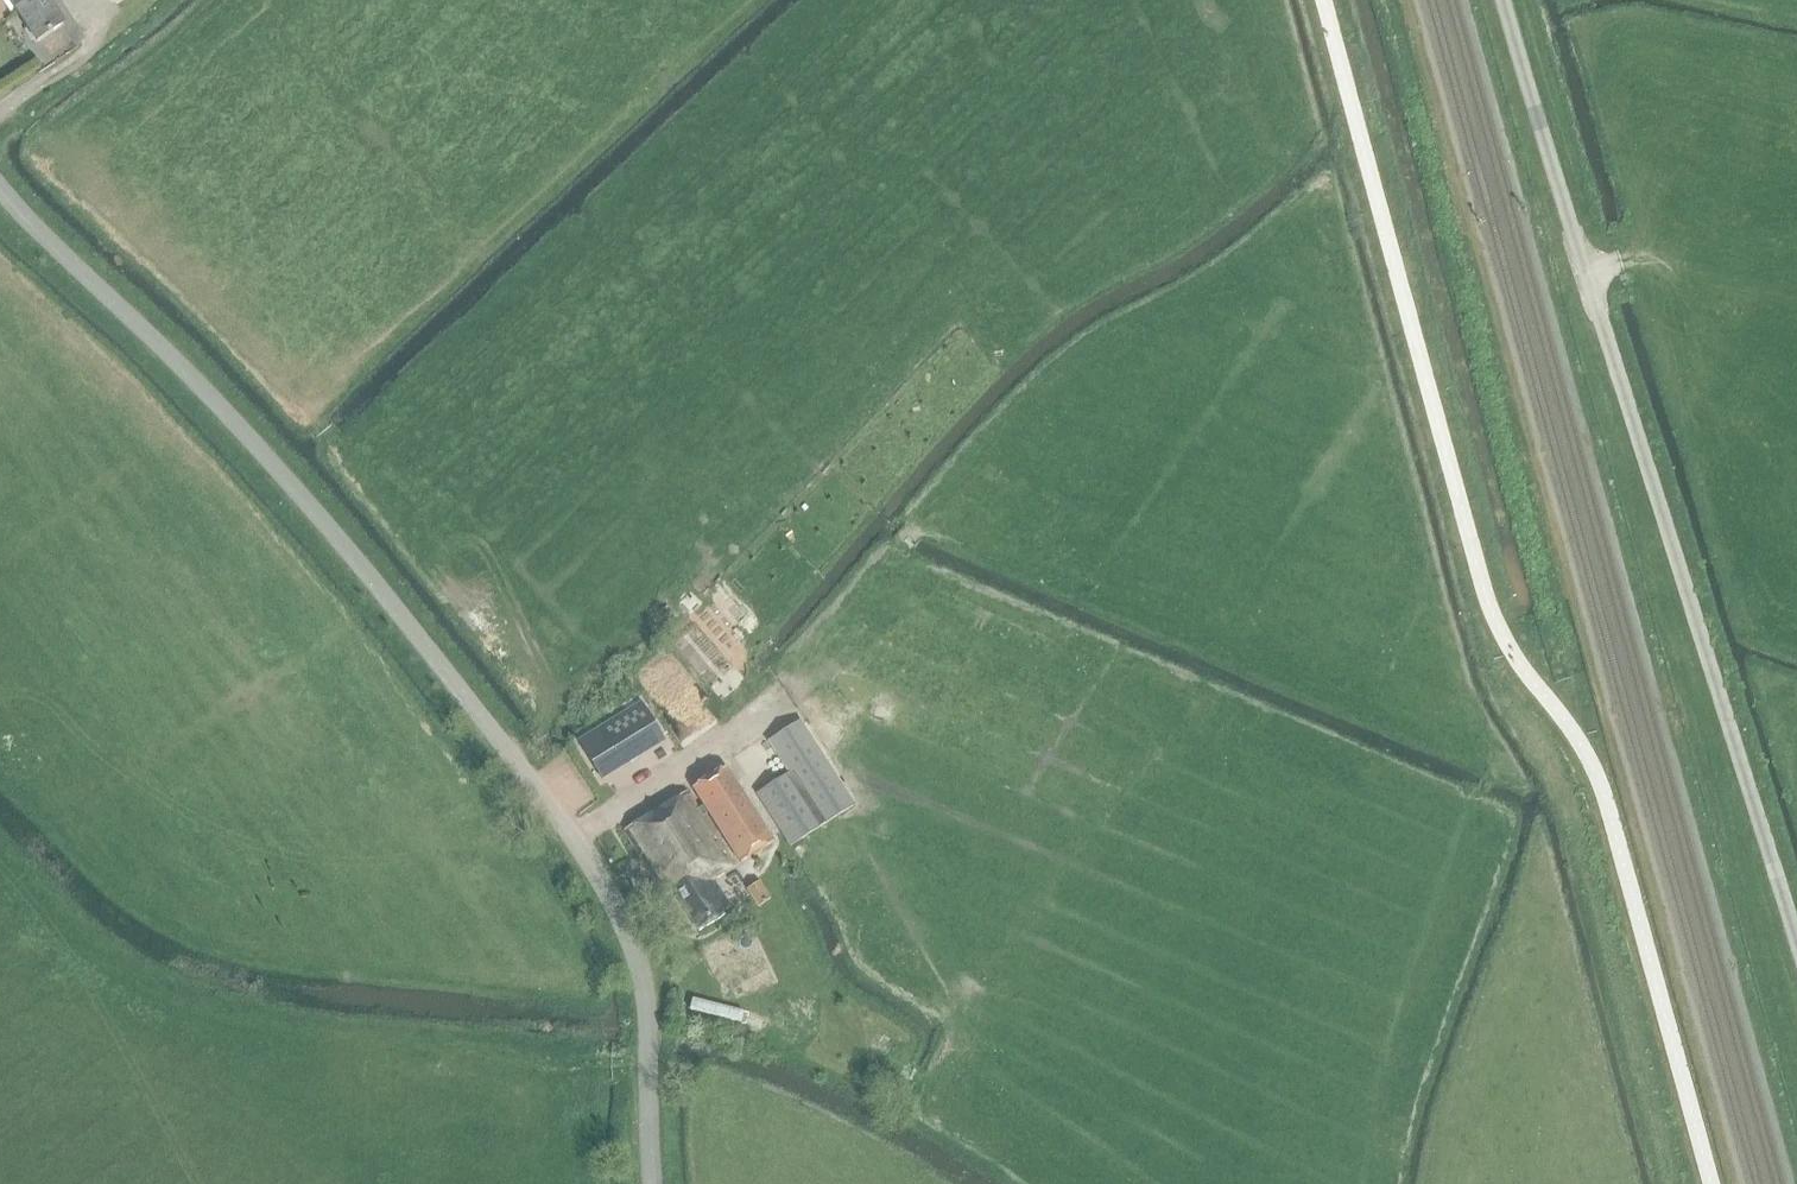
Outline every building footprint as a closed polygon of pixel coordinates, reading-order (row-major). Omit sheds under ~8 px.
[(44,0),(19,0),(23,3),(15,9),(36,40),(61,23),(44,0)] [(601,779),(664,740),(640,701),(577,740),(601,779)] [(788,774),(756,795),(790,846),(855,804),(800,720),(767,741),(788,774)] [(737,865),(773,843),(725,766),(689,788),(737,865)] [(685,791),(621,830),(662,895),(670,890),(696,932),(720,917),(717,913),(727,907),(714,886),(712,887),(708,882),(732,867),(685,791)] [(770,898),(759,881),(745,890),(757,907),(770,898)]
